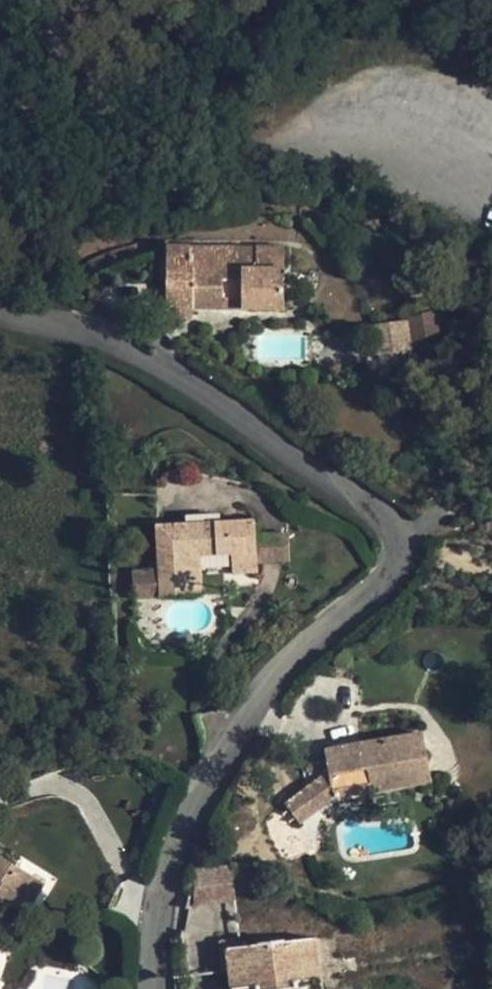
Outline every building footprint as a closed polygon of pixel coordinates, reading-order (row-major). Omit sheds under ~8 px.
[(287,304),(287,245),(233,245),(168,246),(169,315),(202,314),(201,277),(247,277),(247,304),(287,304)] [(413,336),(437,330),(434,316),(410,322),(413,336)] [(400,323),(397,324),(368,329),(372,355),(405,349),(401,328),(400,323)] [(258,515),(156,519),(159,593),(205,591),(204,552),(231,553),(233,568),(259,567),(258,515)] [(327,753),(333,792),(434,775),(426,727),(326,744),(327,753)] [(333,792),(327,753),(300,757),(305,783),(286,798),(299,816),(333,792)] [(340,955),(256,964),(259,988),(344,988),(340,955)]
